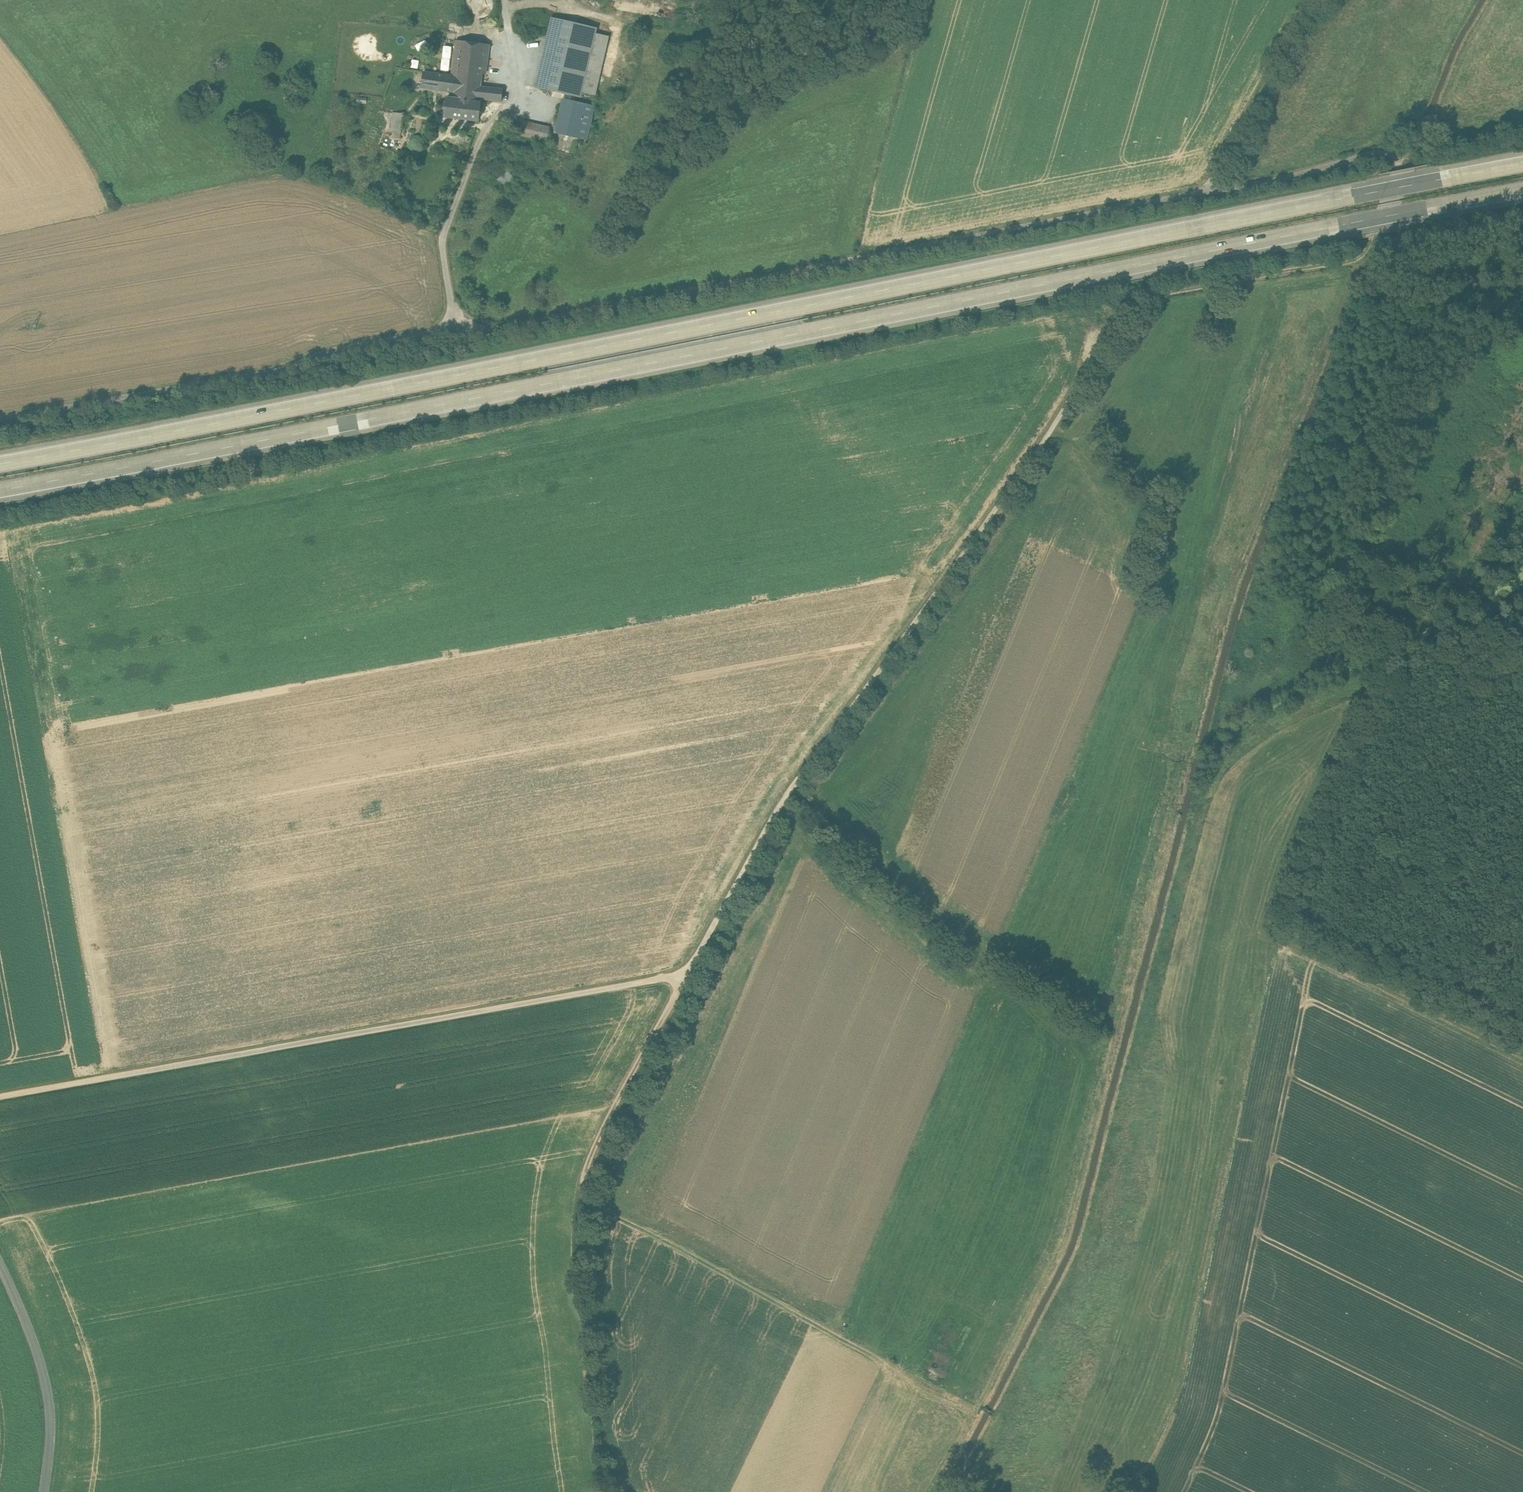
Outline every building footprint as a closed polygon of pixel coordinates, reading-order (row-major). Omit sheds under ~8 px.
[(596,28),(552,18),(536,87),(581,97),(582,93),(596,33),(595,33),(596,28)] [(596,33),(582,93),(594,95),(608,36),(596,33)] [(454,93),(453,98),(479,103),(479,99),(502,101),(503,89),(481,87),(482,74),(486,44),(460,41),(456,76),(424,72),(422,88),(447,92),(454,93)] [(494,45),(486,44),(482,74),(491,75),(494,45)] [(443,45),(443,70),(451,70),(452,45),(443,45)] [(453,98),(447,98),(445,117),(478,121),(481,103),(479,103),(453,98)] [(587,104),(563,99),(556,130),(579,135),(587,104)] [(595,106),(587,104),(579,135),(587,137),(595,106)] [(404,113),(394,112),(391,132),(401,133),(404,113)] [(550,128),(523,121),(520,134),(547,140),(550,128)] [(509,171),(498,179),(503,186),(514,178),(509,171)]
